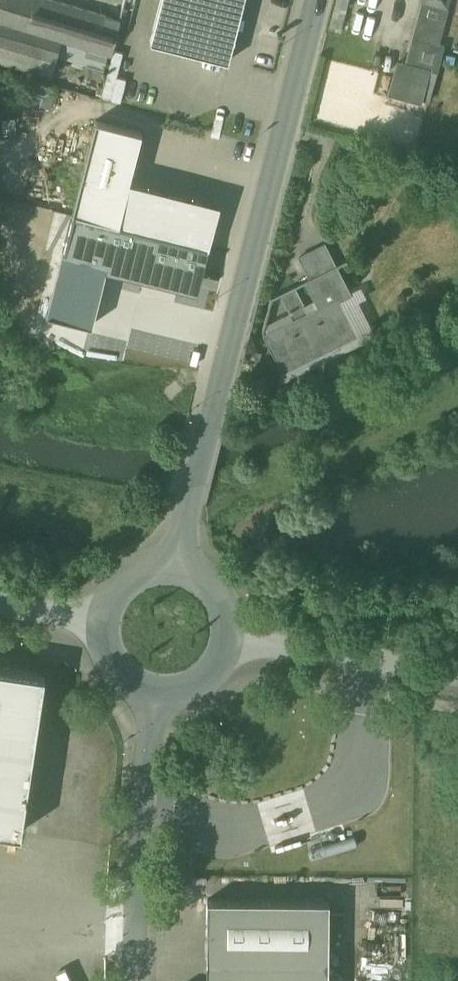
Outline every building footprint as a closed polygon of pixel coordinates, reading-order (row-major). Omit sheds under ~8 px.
[(52,0),(0,0),(0,22),(60,40),(56,56),(104,70),(108,54),(112,55),(121,20),(52,0)] [(150,42),(174,47),(173,48),(228,61),(244,0),(161,0),(150,42)] [(426,1),(408,67),(438,76),(446,47),(439,45),(449,7),(426,1)] [(0,22),(0,63),(49,77),(56,56),(60,40),(0,22)] [(424,84),(396,76),(392,91),(420,99),(424,84)] [(91,138),(72,212),(118,224),(128,185),(140,137),(142,132),(95,120),(91,138)] [(215,207),(128,185),(118,224),(206,246),(206,245),(215,207)] [(326,244),(300,257),(310,278),(336,266),(326,244)] [(308,314),(295,287),(282,294),(295,320),(266,335),(284,371),(331,348),(355,336),(338,301),(350,295),(336,266),(310,278),(307,280),(320,308),(308,314)] [(0,676),(0,838),(28,842),(52,684),(0,676)] [(305,835),(311,856),(356,843),(350,822),(305,835)] [(207,900),(207,980),(328,980),(329,901),(207,900)]
